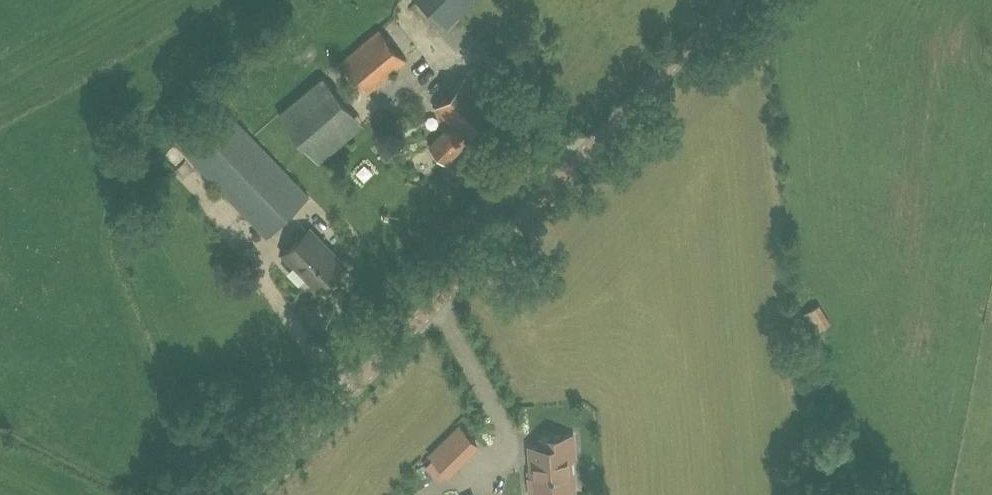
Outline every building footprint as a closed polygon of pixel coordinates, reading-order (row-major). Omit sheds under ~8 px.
[(472,0),(423,0),(447,24),(472,0)] [(367,92),(406,60),(380,29),(341,61),(367,92)] [(363,122),(322,75),(280,112),(320,161),(363,122)] [(469,141),(500,110),(467,76),(435,107),(451,123),(429,144),(446,162),(468,140),(469,141)] [(308,194),(219,102),(177,143),(266,235),(308,194)] [(344,262),(311,227),(284,252),(317,287),(344,262)] [(818,301),(799,313),(811,334),(830,322),(818,301)] [(419,462),(439,482),(478,443),(458,423),(419,462)] [(529,472),(530,494),(575,491),(572,458),(575,458),(573,435),(541,438),(541,446),(529,447),(531,472),(529,472)]
